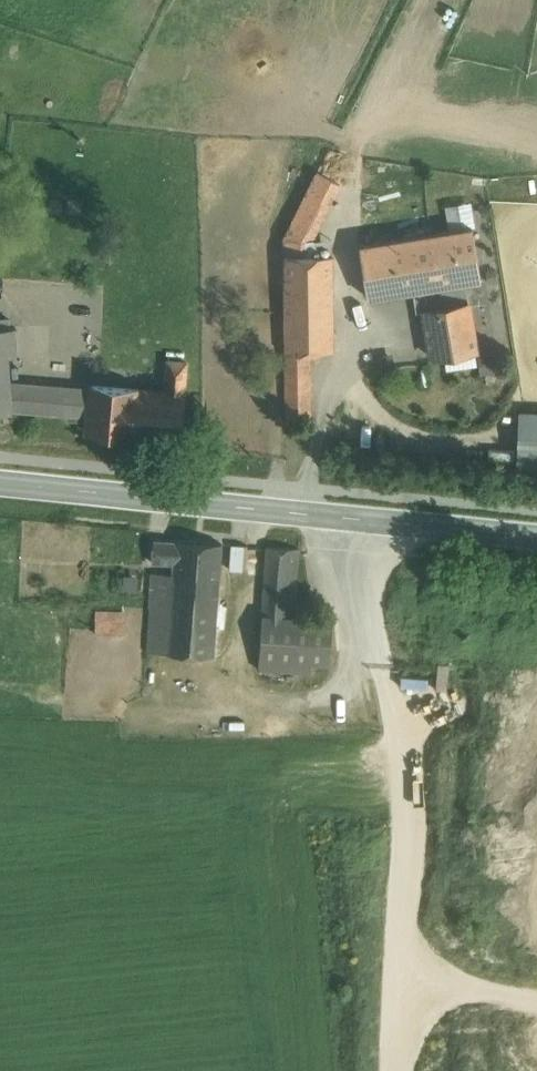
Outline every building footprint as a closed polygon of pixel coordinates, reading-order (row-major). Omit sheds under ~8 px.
[(317,172),(284,239),(284,242),(312,240),(341,183),(317,172)] [(473,227),(432,233),(440,286),(422,289),(432,357),(476,350),(466,282),(482,279),(473,227)] [(432,233),(362,245),(370,298),(422,289),(440,286),(432,233)] [(312,240),(284,242),(284,256),(312,255),(312,240)] [(312,255),(284,256),(286,354),(310,353),(334,352),(333,254),(312,255)] [(0,328),(0,413),(11,413),(11,409),(63,414),(65,398),(10,393),(9,383),(7,353),(17,352),(16,327),(0,328)] [(310,353),(286,354),(286,422),(311,421),(310,353)] [(497,353),(481,354),(483,372),(499,370),(497,353)] [(186,363),(169,361),(169,362),(162,362),(161,372),(168,373),(166,392),(184,394),(186,363)] [(457,371),(439,373),(442,391),(459,388),(457,371)] [(89,416),(91,390),(9,383),(10,393),(65,398),(63,414),(89,416)] [(137,389),(92,385),(91,390),(89,416),(87,432),(132,436),(137,389)] [(166,392),(137,389),(132,436),(179,440),(184,394),(166,392)] [(222,544),(176,541),(154,539),(152,562),(174,564),(173,574),(173,578),(219,582),(222,544)] [(245,546),(232,545),(230,569),(243,570),(245,546)] [(299,549),(268,547),(263,616),(293,619),(299,549)] [(219,582),(173,578),(173,574),(152,573),(146,652),(214,657),(219,582)] [(124,611),(96,611),(96,633),(123,633),(124,611)] [(293,619),(263,616),(260,661),(278,662),(277,671),(312,673),(313,665),(331,666),(334,622),(293,619)] [(278,662),(260,661),(259,670),(277,671),(278,662)]
